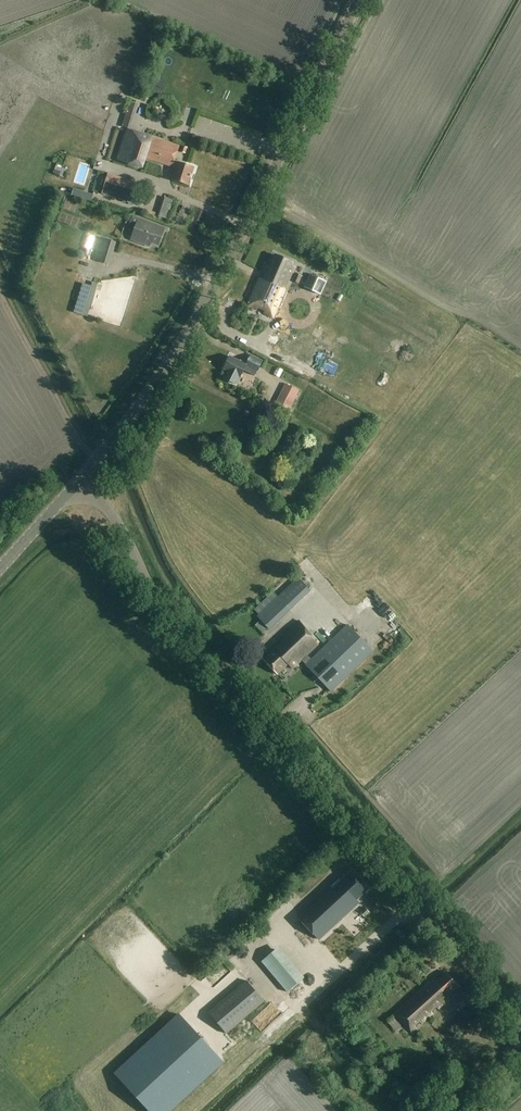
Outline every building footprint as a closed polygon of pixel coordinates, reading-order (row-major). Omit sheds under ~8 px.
[(110,130),(114,119),(107,117),(103,128),(110,130)] [(146,158),(173,167),(176,168),(172,180),(189,186),(195,167),(176,160),(180,147),(128,129),(118,160),(142,168),(146,158)] [(134,204),(140,184),(108,174),(101,193),(134,204)] [(163,197),(157,216),(168,219),(174,200),(163,197)] [(136,227),(134,232),(131,240),(149,247),(151,243),(158,246),(164,233),(157,230),(158,226),(133,216),(130,224),(136,227)] [(127,239),(129,233),(119,229),(117,235),(127,239)] [(75,262),(91,266),(96,243),(80,239),(75,262)] [(95,259),(108,264),(115,243),(102,239),(95,259)] [(249,308),(257,311),(258,308),(264,311),(263,314),(273,318),(295,269),(292,268),(293,264),(276,256),(270,269),(267,267),(249,308)] [(296,274),(288,290),(295,293),(302,277),(296,274)] [(313,291),(321,295),(326,283),(318,279),(310,276),(307,282),(315,285),(313,291)] [(82,284),(73,313),(87,317),(98,283),(92,282),(91,286),(82,284)] [(276,315),(286,321),(296,302),(286,297),(276,315)] [(243,321),(254,322),(255,311),(234,311),(234,315),(243,316),(243,321)] [(254,376),(261,361),(250,355),(245,364),(240,361),(240,363),(230,358),(224,370),(229,372),(225,380),(235,385),(239,377),(240,378),(244,371),(254,376)] [(286,384),(278,399),(292,406),(299,391),(286,384)] [(288,542),(299,553),(309,543),(298,532),(288,542)] [(306,561),(294,569),(299,578),(312,571),(306,561)] [(251,611),(256,617),(260,621),(267,629),(269,631),(290,611),(278,597),(273,591),(251,611)] [(282,641),(280,643),(263,659),(277,674),(288,664),(292,668),(300,660),(331,692),(373,652),(347,625),(311,659),(307,654),(342,621),(335,614),(317,591),(300,606),(307,615),(300,622),(299,620),(279,639),(282,641)] [(371,607),(366,614),(377,621),(382,614),(371,607)] [(319,939),(359,903),(356,900),(368,889),(352,872),(333,890),(330,887),(298,916),(319,939)] [(365,908),(360,913),(364,917),(369,912),(365,908)] [(281,945),(261,961),(287,992),(306,976),(281,945)] [(459,988),(446,973),(435,983),(433,980),(395,1015),(412,1034),(450,999),(448,997),(459,988)] [(226,1034),(264,1002),(246,981),(209,1013),(226,1034)] [(306,996),(296,1004),(300,1009),(310,1000),(306,996)] [(99,1078),(132,1110),(174,1110),(221,1069),(167,1013),(99,1078)] [(353,1062),(343,1070),(348,1074),(357,1066),(353,1062)] [(365,1073),(360,1067),(351,1076),(356,1081),(365,1073)]
